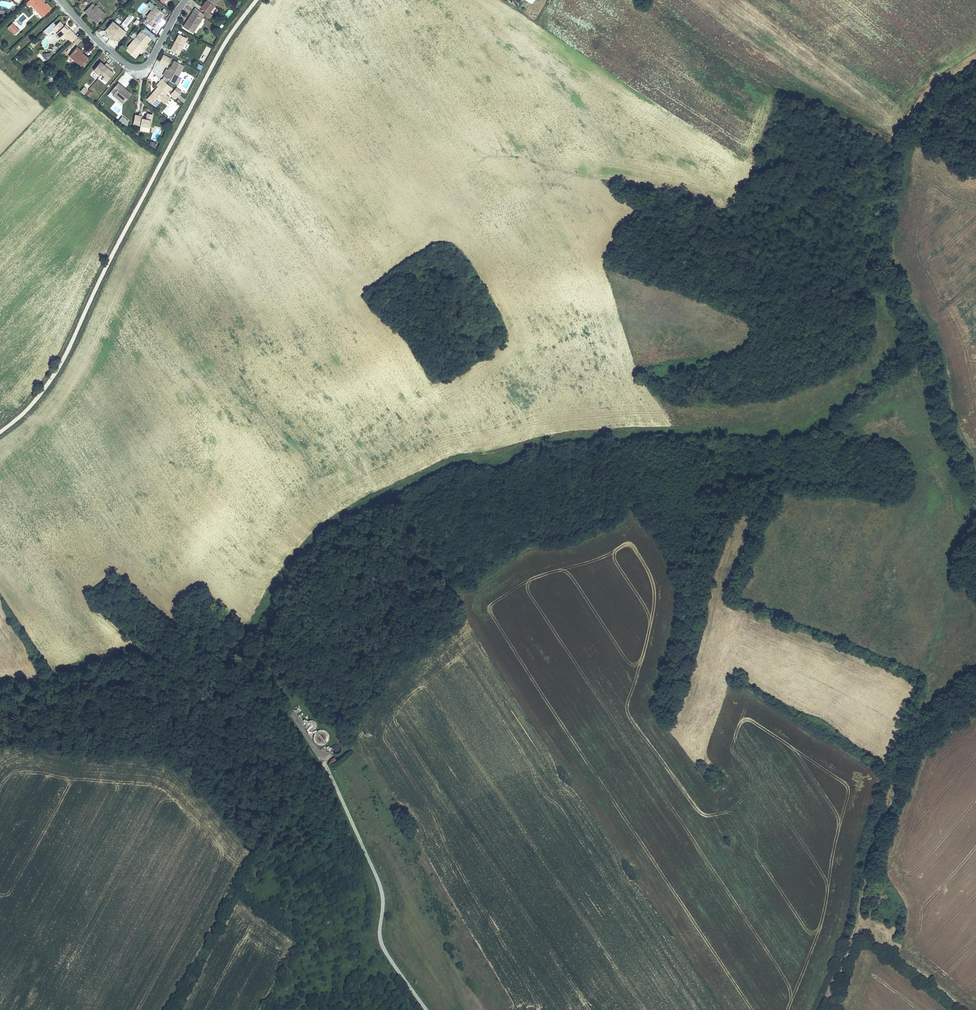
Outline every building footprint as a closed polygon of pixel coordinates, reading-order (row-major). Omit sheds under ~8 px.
[(38,3),(50,15),(57,8),(52,3),(50,0),(35,0),(33,2),(36,5),(38,3)] [(214,10),(222,0),(208,0),(205,4),(209,7),(214,10)] [(101,13),(99,15),(105,21),(115,11),(106,1),(105,3),(102,5),(99,2),(93,8),(95,11),(97,9),(101,13)] [(159,4),(152,14),(156,16),(154,19),(161,24),(163,21),(161,19),(164,14),(166,16),(169,11),(159,4)] [(189,18),(186,23),(196,30),(206,15),(196,8),(194,12),(196,13),(192,20),(189,18)] [(117,16),(110,26),(112,28),(114,30),(113,31),(112,32),(118,37),(119,36),(120,34),(122,36),(123,37),(131,28),(117,16)] [(68,18),(60,25),(70,38),(75,34),(79,39),(85,35),(80,30),(77,26),(75,28),(71,23),(68,18)] [(26,28),(19,21),(14,26),(21,33),(26,28)] [(147,26),(131,46),(142,55),(145,51),(147,48),(149,50),(155,44),(152,42),(154,39),(158,35),(147,26)] [(175,48),(183,52),(191,36),(183,32),(175,48)] [(83,46),(76,55),(88,65),(95,57),(89,52),(83,46)] [(52,56),(49,51),(42,55),(46,61),(52,56)] [(163,53),(158,61),(167,66),(171,58),(163,53)] [(171,67),(167,73),(173,78),(179,82),(183,84),(186,77),(182,74),(188,64),(178,59),(175,65),(176,66),(175,69),(171,67)] [(107,61),(100,69),(104,73),(106,71),(111,75),(109,78),(113,81),(120,73),(116,69),(118,67),(113,62),(110,64),(107,61)] [(160,83),(162,84),(165,81),(172,88),(175,85),(166,77),(160,83)] [(117,93),(116,94),(126,103),(135,92),(129,87),(127,90),(123,86),(125,83),(122,81),(117,87),(120,90),(117,93)] [(151,96),(159,104),(170,93),(171,92),(169,91),(172,88),(165,81),(162,84),(158,88),(160,90),(154,95),(153,94),(151,96)] [(84,94),(88,89),(83,85),(79,91),(84,94)] [(88,89),(85,93),(89,97),(93,93),(88,89)] [(173,96),(170,93),(165,98),(168,101),(173,96)] [(122,115),(119,119),(125,125),(128,121),(122,115)] [(144,117),(139,116),(137,126),(153,129),(155,119),(149,118),(149,121),(145,121),(143,120),(144,117)]
